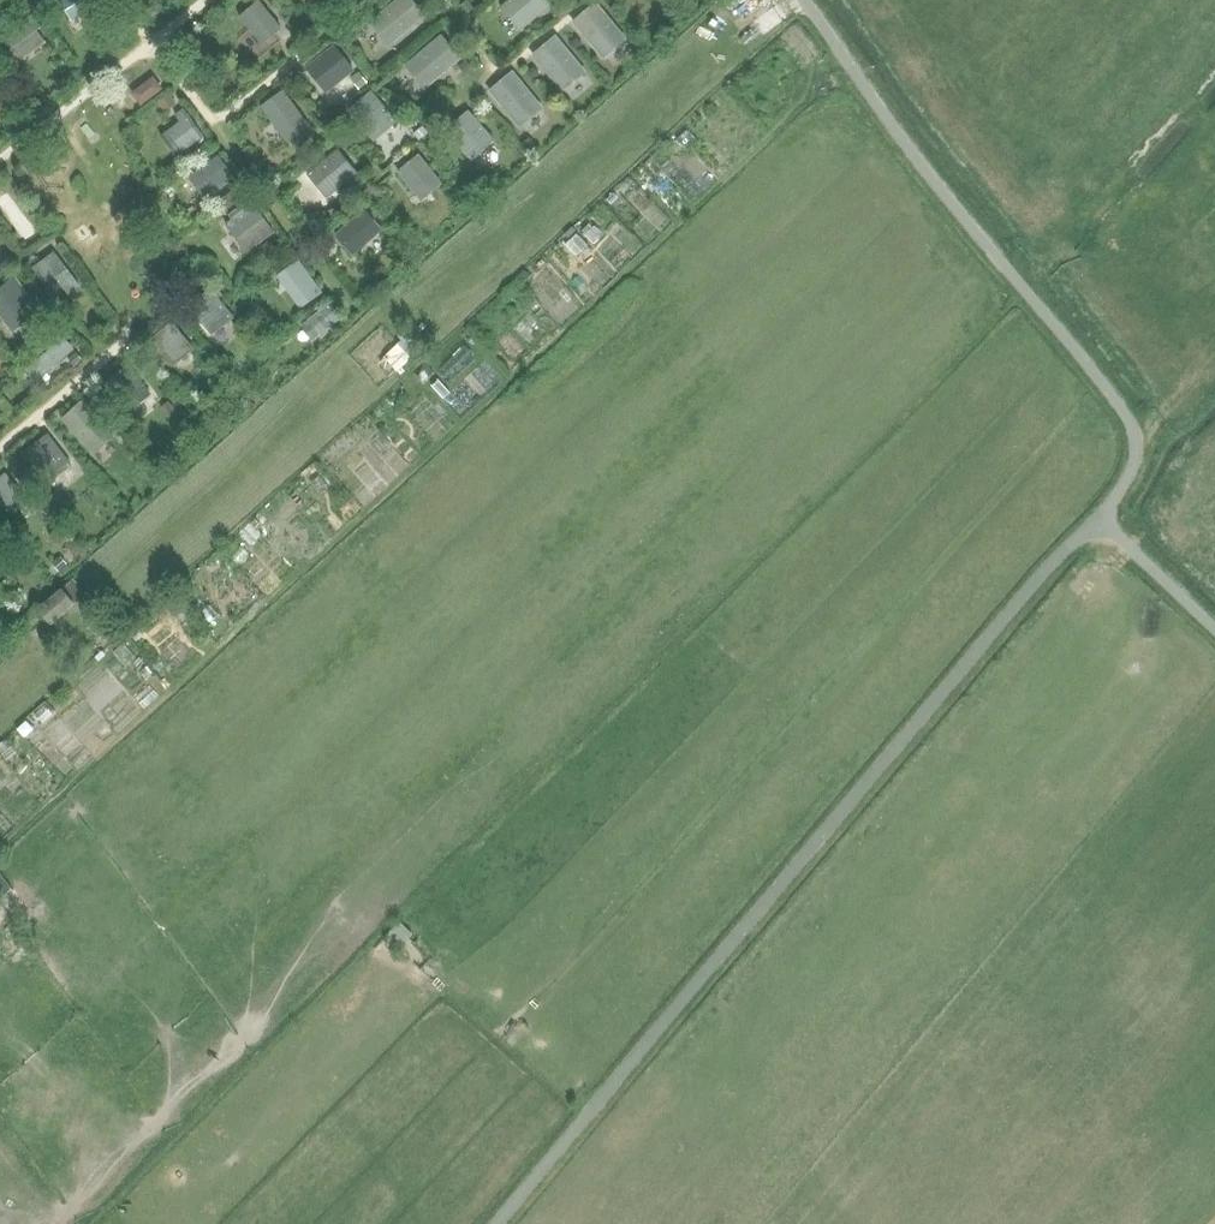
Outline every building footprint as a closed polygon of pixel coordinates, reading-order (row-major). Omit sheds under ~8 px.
[(257,0),(240,15),(262,41),(279,26),(257,0)] [(369,22),(386,43),(423,13),(413,0),(396,0),(369,22)] [(521,32),(552,5),(547,0),(509,0),(500,7),(521,32)] [(467,1),(460,7),(467,15),(474,9),(467,1)] [(596,1),(572,22),(603,58),(627,38),(596,1)] [(562,3),(552,11),(559,20),(569,11),(562,3)] [(21,4),(12,10),(18,17),(26,11),(21,4)] [(32,13),(2,34),(11,47),(7,51),(16,64),(46,42),(37,29),(42,26),(32,13)] [(441,34),(404,65),(421,85),(458,55),(441,34)] [(556,35),(532,55),(563,92),(587,72),(556,35)] [(578,38),(571,44),(577,52),(585,46),(578,38)] [(355,70),(334,44),(306,66),(327,92),(355,70)] [(466,62),(459,68),(465,74),(471,69),(466,62)] [(534,67),(526,73),(532,81),(540,75),(534,67)] [(513,70),(488,90),(519,127),(544,107),(513,70)] [(360,74),(353,79),(361,89),(368,83),(360,74)] [(348,110),(374,142),(398,122),(372,90),(348,110)] [(273,99),(262,107),(287,142),(309,126),(285,94),(275,102),(273,99)] [(168,95),(157,103),(163,112),(175,103),(168,95)] [(160,136),(176,157),(205,135),(184,108),(175,115),(180,121),(160,136)] [(445,131),(472,161),(495,140),(468,110),(445,131)] [(332,122),(323,129),(329,137),(338,130),(332,122)] [(423,126),(414,133),(419,140),(428,132),(423,126)] [(348,133),(337,141),(344,149),(354,141),(348,133)] [(530,138),(522,144),(528,152),(536,146),(530,138)] [(307,175),(327,199),(359,173),(339,149),(307,175)] [(188,177),(205,200),(235,177),(218,154),(188,177)] [(414,159),(398,172),(418,197),(428,189),(431,193),(442,184),(419,155),(414,159)] [(382,186),(374,193),(381,203),(390,197),(382,186)] [(171,187),(164,193),(168,199),(176,193),(171,187)] [(475,191),(466,197),(473,206),(481,200),(475,191)] [(225,225),(246,253),(275,232),(255,203),(225,225)] [(364,210),(334,236),(351,255),(381,228),(364,210)] [(270,242),(262,248),(268,255),(276,249),(270,242)] [(327,242),(318,249),(325,258),(334,250),(327,242)] [(44,283),(55,276),(69,294),(81,285),(55,251),(32,267),(44,283)] [(32,252),(24,258),(29,264),(37,258),(32,252)] [(276,275),(300,309),(318,296),(294,262),(276,275)] [(203,272),(195,278),(201,285),(209,279),(203,272)] [(12,333),(42,311),(16,276),(0,288),(0,316),(12,333)] [(189,306),(212,335),(234,318),(210,288),(189,306)] [(151,339),(174,367),(196,349),(173,321),(151,339)] [(76,351),(68,358),(75,365),(82,358),(76,351)] [(104,383),(128,413),(152,395),(129,364),(104,383)] [(118,433),(84,397),(62,418),(95,454),(118,433)] [(168,402),(161,407),(168,414),(174,409),(168,402)] [(207,409),(199,417),(205,424),(213,416),(207,409)] [(22,454),(47,485),(73,465),(48,434),(22,454)] [(132,446),(124,453),(130,460),(138,453),(132,446)] [(10,516),(28,501),(5,472),(0,477),(0,503),(10,516)] [(63,495),(56,500),(57,506),(60,510),(68,503),(63,495)] [(59,557),(52,563),(60,572),(66,567),(64,564),(65,563),(59,557)] [(62,588),(75,603),(87,593),(74,578),(62,588)] [(37,609),(51,625),(76,604),(62,588),(37,609)]
